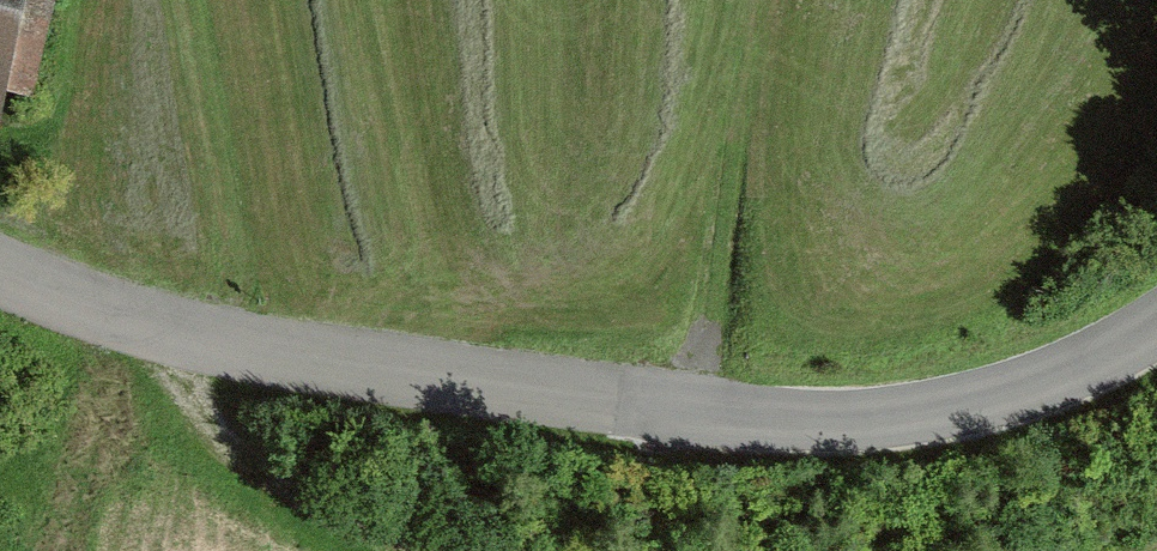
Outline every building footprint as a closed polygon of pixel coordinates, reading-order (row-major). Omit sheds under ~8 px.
[(5,99),(31,105),(50,26),(24,20),(28,0),(0,0),(0,121),(5,99)]
